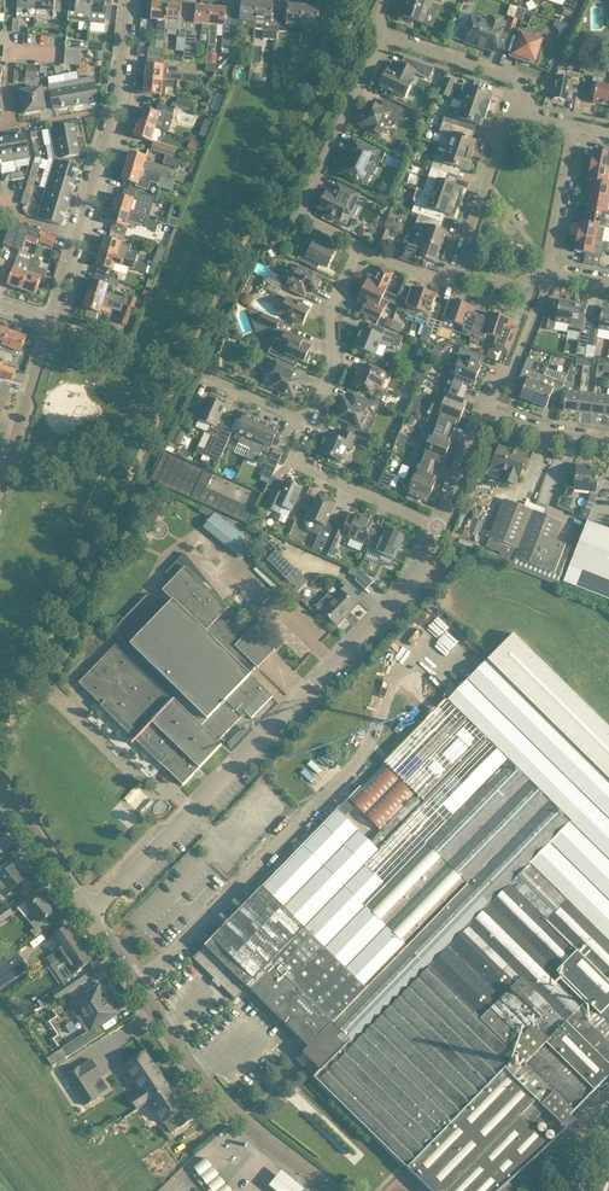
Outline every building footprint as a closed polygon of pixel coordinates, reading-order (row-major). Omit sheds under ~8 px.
[(17,16),(26,17),(28,0),(18,0),(17,16)] [(26,17),(35,17),(37,0),(28,0),(26,17)] [(35,17),(44,18),(46,0),(37,0),(35,17)] [(44,18),(54,19),(55,12),(55,6),(55,0),(46,0),(44,18)] [(93,0),(77,0),(76,5),(69,4),(67,22),(90,24),(93,0)] [(90,24),(105,25),(106,20),(106,15),(107,5),(107,0),(93,0),(90,24)] [(407,0),(406,0),(404,7),(401,16),(424,24),(424,23),(422,22),(430,0),(407,0)] [(573,13),(578,0),(562,0),(565,1),(562,10),(573,13)] [(249,29),(255,29),(258,2),(242,1),(241,8),(234,7),(232,27),(239,27),(249,29)] [(258,2),(255,29),(263,30),(263,39),(277,40),(280,12),(273,11),(274,4),(258,2)] [(166,29),(168,4),(153,3),(152,20),(158,21),(156,41),(164,42),(166,29)] [(183,6),(168,4),(166,29),(179,30),(178,37),(187,38),(188,31),(189,19),(182,18),(183,6)] [(199,7),(197,7),(195,24),(203,25),(202,33),(209,34),(211,8),(206,8),(206,6),(205,5),(201,5),(199,5),(199,7)] [(286,24),(302,25),(304,7),(288,5),(286,24)] [(507,16),(514,18),(518,8),(510,5),(507,16)] [(304,7),(302,25),(318,27),(320,8),(304,7)] [(211,8),(209,34),(208,45),(216,46),(218,26),(225,27),(227,10),(211,8)] [(518,8),(514,18),(522,20),(525,10),(518,8)] [(466,42),(478,46),(479,44),(496,50),(504,27),(505,22),(492,18),(490,22),(471,16),(467,27),(470,28),(466,42)] [(536,35),(519,29),(509,57),(537,67),(543,49),(540,48),(543,40),(535,37),(536,35)] [(194,62),(197,32),(188,31),(187,38),(185,61),(194,62)] [(221,48),(229,49),(230,34),(223,33),(221,48)] [(66,40),(65,48),(66,48),(81,50),(88,50),(89,42),(66,40)] [(88,51),(103,52),(104,44),(89,42),(88,51)] [(293,55),(307,57),(308,45),(294,44),(293,55)] [(162,59),(163,48),(148,47),(148,58),(162,59)] [(79,65),(81,50),(66,48),(64,64),(79,65)] [(217,54),(209,54),(208,62),(216,63),(217,54)] [(571,55),(569,63),(581,65),(583,57),(571,55)] [(381,76),(380,78),(381,81),(382,82),(380,86),(391,91),(392,92),(397,94),(404,98),(413,80),(412,79),(415,73),(429,80),(435,68),(418,62),(414,71),(401,65),(399,64),(395,71),(393,75),(387,72),(386,75),(383,75),(381,76)] [(216,72),(221,65),(207,63),(206,71),(216,72)] [(147,65),(146,79),(183,83),(198,84),(198,76),(164,73),(165,66),(147,65)] [(27,67),(26,77),(37,78),(38,68),(27,67)] [(251,73),(250,84),(272,87),(275,68),(265,67),(265,74),(251,73)] [(568,101),(570,92),(577,93),(580,74),(567,71),(566,78),(557,76),(555,86),(552,98),(568,101)] [(608,105),(608,98),(608,86),(602,85),(603,78),(593,76),(592,83),(590,95),(594,95),(593,103),(608,105)] [(83,80),(79,80),(84,104),(99,101),(96,87),(96,84),(94,78),(83,80)] [(453,88),(456,82),(446,78),(439,94),(449,98),(450,96),(453,88)] [(183,90),(183,83),(146,79),(144,95),(165,96),(166,88),(175,88),(175,89),(183,90)] [(71,81),(64,83),(68,107),(84,104),(79,80),(78,80),(71,81)] [(64,83),(49,85),(50,94),(52,103),(53,109),(68,107),(64,83)] [(465,85),(462,93),(466,94),(464,103),(488,111),(491,102),(490,102),(492,94),(465,85)] [(41,88),(36,89),(39,106),(44,105),(45,111),(46,111),(45,105),(52,103),(50,94),(43,95),(42,88),(41,88)] [(36,89),(21,92),(25,115),(40,112),(39,106),(36,89)] [(178,98),(176,107),(177,107),(182,109),(192,111),(194,102),(178,98)] [(361,127),(366,129),(367,127),(381,134),(386,124),(394,127),(398,119),(401,120),(405,111),(384,100),(381,108),(370,103),(368,105),(367,104),(363,111),(365,112),(359,124),(362,125),(361,127)] [(448,106),(443,121),(464,128),(466,121),(481,126),(484,119),(486,120),(488,111),(464,103),(461,111),(448,106)] [(156,112),(144,108),(139,122),(156,128),(162,130),(167,115),(173,117),(175,107),(158,104),(156,112)] [(451,140),(448,148),(472,156),(474,151),(473,150),(476,141),(461,136),(464,128),(443,121),(439,133),(451,140)] [(151,142),(156,128),(139,122),(134,137),(151,142)] [(74,126),(50,130),(53,146),(77,141),(74,126)] [(203,128),(200,135),(207,138),(210,130),(203,128)] [(11,138),(16,162),(32,160),(29,147),(27,135),(11,138)] [(1,165),(16,162),(11,138),(0,140),(0,161),(1,165)] [(352,139),(348,148),(350,149),(348,155),(349,155),(341,173),(363,184),(368,173),(370,174),(374,165),(372,164),(378,152),(352,139)] [(195,151),(198,143),(191,140),(188,148),(195,151)] [(53,146),(55,161),(75,162),(75,158),(80,157),(77,141),(53,146)] [(151,150),(166,155),(174,157),(176,149),(154,142),(151,150)] [(445,156),(435,156),(431,168),(451,174),(453,167),(469,172),(472,163),(470,162),(472,156),(448,148),(445,156)] [(591,166),(608,169),(608,168),(608,149),(604,148),(604,149),(605,149),(604,153),(594,151),(591,166)] [(130,152),(126,166),(166,178),(168,170),(145,164),(147,157),(130,152)] [(173,158),(174,157),(166,155),(163,163),(179,169),(182,160),(173,158)] [(55,161),(51,175),(75,182),(79,167),(75,166),(75,162),(55,161)] [(30,175),(36,177),(40,165),(34,163),(30,175)] [(126,166),(121,181),(136,185),(137,186),(136,186),(148,190),(151,182),(160,185),(159,188),(173,192),(177,181),(166,178),(126,166)] [(593,181),(608,184),(608,169),(591,166),(588,181),(593,181)] [(448,174),(431,168),(426,184),(434,187),(435,189),(433,194),(456,202),(461,187),(445,182),(448,174)] [(11,174),(12,180),(25,178),(24,172),(11,174)] [(51,175),(47,190),(70,197),(75,182),(51,175)] [(590,195),(608,199),(608,194),(608,184),(593,181),(590,195)] [(358,195),(338,185),(332,196),(326,193),(319,208),(326,212),(325,214),(340,221),(344,212),(349,214),(358,195)] [(47,190),(43,204),(66,211),(70,197),(47,190)] [(117,195),(113,209),(141,217),(147,197),(138,194),(124,190),(122,197),(117,195)] [(381,191),(378,198),(388,202),(390,195),(381,191)] [(25,192),(22,204),(23,204),(25,205),(28,206),(31,194),(26,192),(25,192)] [(415,203),(412,212),(432,219),(435,211),(451,217),(456,202),(433,194),(431,199),(430,200),(422,198),(419,205),(415,203)] [(590,195),(588,209),(606,213),(608,199),(590,195)] [(397,197),(395,204),(401,206),(404,200),(397,197)] [(43,204),(38,219),(62,226),(66,211),(43,204)] [(109,215),(107,220),(110,221),(109,224),(113,225),(126,229),(128,222),(146,227),(156,230),(157,227),(158,223),(148,220),(141,217),(113,209),(111,215),(109,215)] [(588,209),(585,223),(585,224),(603,227),(606,213),(588,209)] [(412,212),(412,213),(416,214),(419,215),(414,230),(422,233),(420,241),(441,248),(446,232),(440,230),(443,223),(432,219),(412,212)] [(278,216),(273,225),(286,231),(290,222),(278,216)] [(388,216),(385,226),(392,228),(395,219),(388,216)] [(167,224),(175,228),(178,220),(170,217),(167,224)] [(12,221),(3,244),(13,248),(22,224),(12,221)] [(580,222),(578,237),(602,242),(605,227),(603,227),(585,224),(585,223),(580,222)] [(22,224),(13,248),(20,251),(22,251),(26,241),(28,234),(39,239),(42,232),(22,224)] [(39,239),(39,240),(40,240),(40,241),(53,246),(57,238),(42,232),(39,239)] [(406,236),(399,259),(405,261),(413,264),(423,267),(426,268),(428,261),(432,262),(435,264),(441,248),(420,241),(411,238),(406,236)] [(602,242),(578,237),(575,252),(593,255),(593,254),(602,256),(604,242),(602,242)] [(105,238),(101,251),(136,262),(137,256),(128,253),(131,246),(105,238)] [(301,252),(297,260),(318,270),(320,264),(328,267),(335,252),(314,241),(307,255),(301,252)] [(378,241),(375,248),(382,251),(385,243),(378,241)] [(160,246),(156,256),(163,258),(167,249),(160,246)] [(101,268),(99,275),(111,278),(115,265),(121,266),(121,265),(143,272),(143,271),(147,272),(149,266),(135,262),(136,262),(101,251),(96,267),(101,268)] [(13,268),(8,285),(22,290),(31,262),(17,257),(17,258),(13,268)] [(31,262),(22,290),(36,295),(41,279),(45,281),(48,272),(39,268),(41,261),(33,258),(32,258),(31,262)] [(147,272),(147,273),(153,275),(156,268),(149,266),(147,272)] [(271,273),(268,280),(282,287),(306,298),(309,292),(314,294),(322,279),(299,267),(295,274),(287,270),(283,279),(271,273)] [(368,278),(363,290),(382,299),(390,302),(398,306),(399,303),(401,297),(386,290),(391,280),(393,275),(380,269),(378,274),(375,281),(368,278)] [(92,281),(88,294),(123,305),(125,298),(125,297),(107,292),(111,278),(99,275),(97,282),(92,281)] [(265,278),(261,287),(278,295),(282,287),(268,280),(265,278)] [(404,314),(415,318),(424,291),(412,286),(409,293),(403,291),(401,297),(399,303),(398,306),(396,310),(405,313),(404,314)] [(363,290),(357,302),(363,305),(360,312),(373,318),(379,321),(383,311),(378,307),(382,299),(363,290)] [(424,291),(415,318),(427,322),(426,325),(433,327),(436,319),(441,305),(434,302),(437,295),(424,291)] [(249,305),(252,295),(242,293),(240,303),(249,305)] [(121,311),(123,305),(88,294),(84,309),(100,314),(103,306),(112,309),(113,309),(121,311)] [(129,300),(127,306),(134,308),(137,298),(130,296),(129,300)] [(310,309),(288,298),(280,313),(303,324),(310,309)] [(433,327),(431,334),(439,337),(442,327),(453,331),(455,324),(462,304),(450,299),(442,321),(436,319),(433,327)] [(568,331),(570,325),(573,304),(559,301),(557,315),(550,313),(547,329),(568,333),(568,331)] [(462,304),(455,324),(467,328),(465,335),(472,337),(479,317),(473,315),(475,308),(462,304)] [(570,325),(568,331),(580,333),(578,344),(588,346),(590,337),(591,331),(591,327),(584,325),(587,306),(573,304),(570,325)] [(124,307),(119,322),(126,325),(131,309),(124,307)] [(588,346),(595,347),(599,329),(608,331),(608,310),(602,309),(599,328),(591,327),(591,331),(590,337),(588,346)] [(500,317),(488,312),(485,319),(479,317),(472,337),(470,341),(477,343),(479,339),(484,341),(486,335),(493,337),(500,317)] [(262,314),(258,323),(269,328),(276,330),(280,322),(262,314)] [(386,316),(383,323),(390,327),(393,319),(386,316)] [(496,338),(493,348),(508,354),(509,351),(518,329),(511,327),(513,321),(500,317),(493,337),(496,338)] [(394,321),(391,328),(399,332),(402,325),(394,321)] [(388,330),(382,328),(371,323),(368,330),(362,328),(358,339),(358,340),(356,346),(355,346),(355,347),(366,351),(375,355),(379,345),(399,348),(403,337),(388,331),(388,330)] [(423,332),(421,339),(428,342),(431,334),(433,327),(426,325),(423,332)] [(1,353),(2,350),(3,347),(9,330),(0,327),(0,353),(1,353)] [(3,347),(2,350),(8,353),(20,357),(27,337),(9,330),(3,347)] [(273,341),(268,353),(287,362),(293,364),(296,358),(304,362),(305,360),(307,361),(311,353),(309,352),(310,350),(304,348),(306,344),(303,343),(304,341),(290,335),(286,333),(284,337),(281,344),(273,341)] [(454,353),(449,365),(478,376),(482,363),(476,361),(479,354),(461,347),(458,354),(454,353)] [(520,397),(533,402),(544,375),(531,370),(535,361),(528,358),(521,376),(528,378),(520,397)] [(297,379),(300,371),(275,360),(269,374),(275,377),(270,387),(293,398),(298,388),(296,387),(299,380),(297,379)] [(1,375),(13,380),(16,370),(4,365),(0,364),(0,375),(1,375)] [(446,377),(443,384),(464,392),(466,386),(473,388),(478,376),(449,365),(445,376),(446,377)] [(388,373),(372,366),(368,373),(357,368),(353,378),(355,379),(352,386),(382,400),(385,394),(385,392),(384,391),(382,389),(381,389),(388,373)] [(544,375),(533,402),(547,407),(555,385),(562,388),(567,375),(560,372),(557,381),(544,375)] [(414,374),(413,379),(420,381),(422,375),(417,373),(414,374)] [(6,400),(11,385),(0,382),(0,398),(6,400)] [(438,394),(435,403),(462,414),(467,402),(461,399),(464,392),(443,384),(439,394),(438,394)] [(566,391),(563,410),(577,412),(580,393),(566,391)] [(580,393),(577,412),(591,414),(593,394),(580,393)] [(593,394),(591,414),(605,415),(607,396),(593,394)] [(414,396),(408,412),(416,414),(421,398),(414,396)] [(210,458),(226,423),(219,420),(225,406),(208,398),(199,419),(210,424),(206,433),(211,435),(204,449),(199,447),(196,452),(210,458)] [(342,408),(338,418),(350,424),(350,425),(355,428),(363,431),(371,413),(374,414),(377,405),(364,399),(361,407),(343,399),(340,407),(342,408)] [(430,423),(449,431),(452,424),(458,426),(462,414),(435,403),(427,422),(430,423)] [(238,444),(250,449),(261,422),(248,416),(249,414),(246,412),(241,423),(237,432),(234,438),(240,441),(238,444)] [(408,415),(405,423),(412,426),(415,418),(408,415)] [(261,422),(250,449),(261,453),(262,451),(268,453),(280,427),(276,426),(275,428),(261,422)] [(226,423),(210,458),(219,462),(233,431),(224,426),(226,423)] [(424,432),(420,441),(447,452),(452,440),(447,438),(449,431),(430,423),(427,433),(424,432)] [(348,425),(346,432),(352,435),(355,428),(350,425),(348,425)] [(178,429),(177,432),(176,434),(174,433),(171,440),(173,441),(172,442),(179,445),(186,433),(178,429)] [(357,437),(354,435),(352,435),(346,432),(343,430),(339,439),(328,434),(320,452),(341,461),(345,450),(346,449),(351,451),(354,443),(357,437)] [(357,437),(354,443),(361,446),(364,440),(357,437)] [(417,455),(415,461),(434,469),(436,462),(443,465),(447,452),(420,441),(415,454),(417,455)] [(501,480),(515,486),(527,456),(509,449),(510,447),(502,444),(501,446),(500,446),(497,453),(495,452),(493,458),(495,459),(492,466),(505,471),(501,480)] [(269,484),(276,469),(283,453),(274,449),(260,480),(269,484)] [(170,456),(158,483),(246,523),(247,520),(252,509),(207,489),(213,476),(204,472),(205,471),(172,456),(170,456)] [(410,467),(405,480),(432,490),(437,478),(431,476),(434,469),(415,461),(412,468),(410,467)] [(599,468),(577,465),(574,489),(591,492),(589,499),(596,500),(604,480),(597,477),(599,468)] [(393,475),(390,473),(385,472),(379,487),(386,490),(387,489),(389,490),(394,476),(393,475)] [(432,490),(405,480),(403,485),(408,492),(406,498),(426,506),(432,490)] [(264,494),(262,499),(267,501),(264,507),(279,514),(279,513),(288,517),(290,511),(292,512),(295,505),(297,501),(299,497),(302,490),(283,482),(280,490),(276,488),(273,487),(271,492),(271,493),(266,491),(265,492),(264,494)] [(563,496),(560,504),(568,507),(571,500),(563,496)] [(317,497),(308,518),(316,522),(312,533),(318,535),(312,548),(324,553),(328,545),(330,541),(334,530),(337,523),(328,519),(330,514),(334,504),(317,497)] [(486,547),(515,558),(534,510),(505,499),(486,547)] [(536,505),(534,510),(543,514),(545,508),(536,505)] [(534,510),(515,558),(555,574),(566,545),(555,540),(562,522),(543,514),(534,510)] [(582,510),(579,517),(587,519),(589,512),(582,510)] [(345,526),(342,532),(364,542),(368,534),(368,533),(370,529),(373,522),(368,520),(368,518),(364,516),(363,517),(358,515),(356,519),(349,516),(345,526)] [(583,532),(564,582),(608,599),(608,529),(588,521),(583,532)] [(371,543),(367,552),(380,558),(382,554),(393,559),(404,535),(398,533),(399,531),(393,528),(392,530),(386,527),(383,535),(376,532),(371,543)] [(368,533),(368,534),(370,543),(371,543),(376,532),(370,529),(368,533)] [(324,553),(324,554),(334,559),(338,550),(335,549),(341,533),(334,530),(330,541),(328,545),(324,553)] [(236,532),(226,545),(241,558),(252,544),(236,532)] [(264,560),(299,594),(309,583),(275,549),(264,560)] [(185,567),(171,582),(186,597),(177,605),(207,633),(229,610),(217,598),(219,596),(213,588),(210,591),(185,567)] [(359,570),(355,579),(366,589),(372,582),(359,570)] [(117,644),(79,683),(84,688),(89,693),(100,703),(101,705),(100,706),(132,737),(135,740),(131,743),(132,744),(136,740),(161,765),(162,764),(163,766),(183,785),(192,776),(200,767),(201,766),(221,746),(221,745),(216,740),(219,738),(220,739),(241,717),(240,716),(225,702),(251,676),(250,674),(207,633),(177,605),(186,597),(171,582),(162,591),(173,601),(163,611),(147,596),(115,629),(111,633),(119,641),(117,644)] [(334,596),(321,610),(335,624),(348,611),(350,613),(357,606),(355,604),(360,599),(346,585),(341,590),(334,596)] [(229,610),(207,633),(250,674),(257,667),(258,668),(276,650),(253,628),(250,630),(244,624),(229,610)] [(193,958),(214,978),(212,981),(219,987),(221,985),(235,999),(247,987),(308,1047),(298,1058),(296,1059),(314,1077),(407,1168),(430,1190),(498,1190),(530,1163),(549,1145),(528,1125),(544,1108),(566,1129),(576,1120),(571,1115),(608,1076),(608,728),(514,634),(488,660),(447,701),(446,699),(384,762),(348,799),(381,831),(370,843),(345,818),(337,810),(193,958)] [(251,676),(225,702),(240,716),(244,712),(251,718),(272,697),(251,676)] [(13,864),(9,867),(6,864),(0,869),(0,887),(6,894),(13,888),(25,878),(13,864)] [(25,903),(17,909),(25,919),(32,913),(40,924),(30,932),(32,935),(35,938),(52,926),(46,919),(53,913),(41,898),(29,908),(25,903)] [(0,911),(0,923),(13,914),(8,906),(0,911)] [(61,950),(48,959),(52,965),(56,961),(64,956),(82,944),(70,926),(53,938),(61,950)] [(32,935),(26,940),(28,943),(35,938),(32,935)] [(52,965),(50,966),(55,973),(57,976),(62,983),(78,972),(80,973),(85,970),(85,967),(93,961),(82,944),(64,956),(56,961),(52,965)] [(0,965),(0,991),(29,969),(17,952),(0,965)] [(64,984),(51,992),(56,1000),(69,992),(64,984)] [(99,985),(74,1002),(78,1009),(73,1012),(87,1033),(117,1014),(116,1012),(117,1012),(113,1004),(111,1005),(99,985)] [(65,1047),(70,1056),(88,1044),(82,1036),(65,1047)] [(146,1050),(124,1066),(133,1080),(132,1081),(139,1091),(141,1090),(149,1102),(171,1088),(161,1074),(160,1074),(156,1069),(157,1068),(146,1050)] [(53,1054),(47,1058),(52,1066),(59,1062),(53,1054)] [(80,1066),(66,1076),(85,1106),(100,1096),(92,1083),(102,1077),(91,1059),(80,1066)] [(171,1088),(149,1102),(171,1134),(192,1120),(171,1088)] [(282,1169),(269,1184),(277,1190),(301,1190),(304,1187),(282,1169)]
